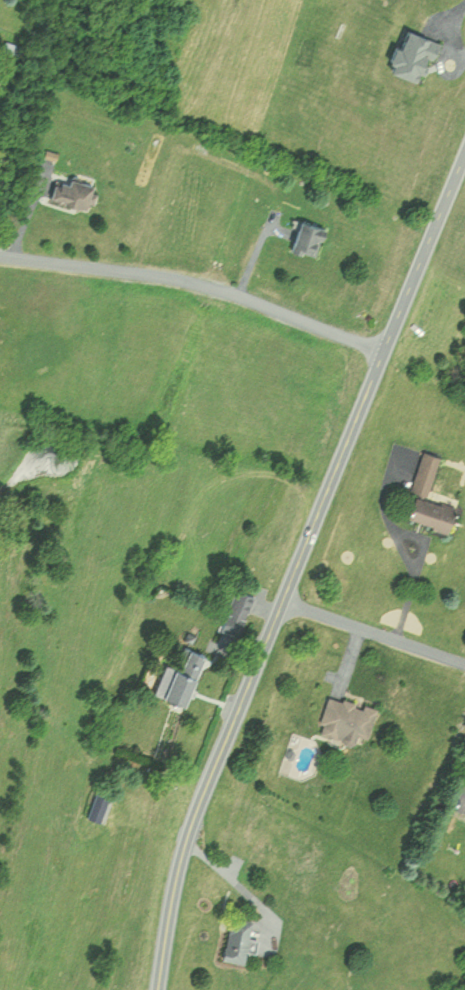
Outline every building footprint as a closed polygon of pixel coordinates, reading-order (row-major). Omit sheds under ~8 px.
[(438,40),(397,28),(391,46),(386,44),(379,69),(412,79),(419,55),(433,59),(438,40)] [(91,178),(51,177),(51,205),(91,205),(91,178)] [(319,256),(322,224),(294,221),(290,253),(319,256)] [(415,494),(429,497),(438,456),(425,453),(415,494)] [(456,511),(409,495),(402,517),(448,533),(456,511)] [(253,596),(233,588),(217,627),(237,635),(253,596)] [(204,654),(181,645),(159,699),(183,708),(204,654)] [(372,706),(324,695),(315,733),(363,744),(372,706)] [(106,824),(116,795),(94,787),(85,817),(106,824)] [(225,914),(216,957),(240,961),(248,918),(225,914)]
